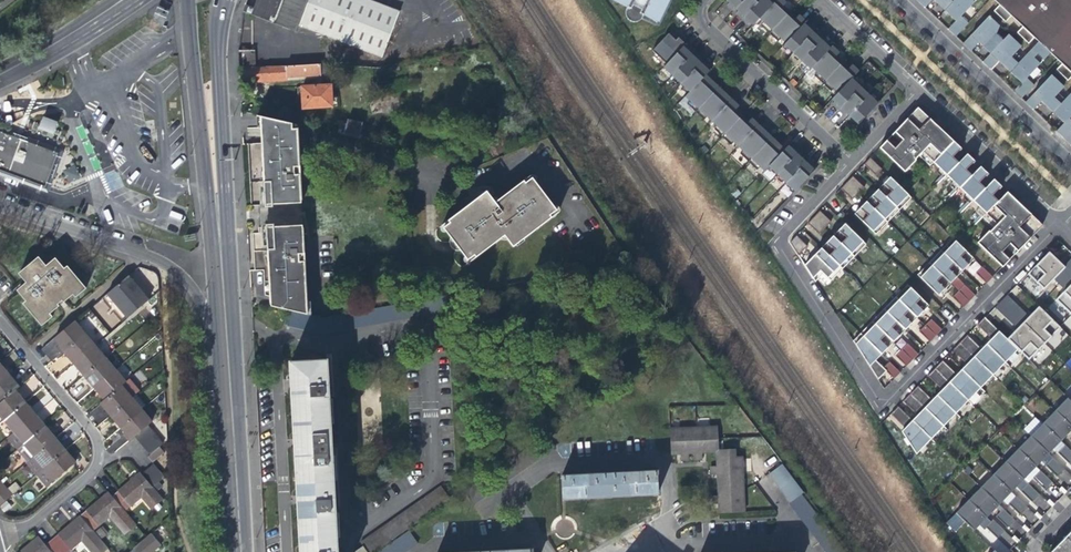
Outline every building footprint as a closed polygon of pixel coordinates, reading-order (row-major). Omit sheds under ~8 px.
[(381,58),(399,11),(370,0),(248,0),(242,14),(295,34),(298,27),(381,58)] [(613,2),(627,9),(625,12),(624,14),(624,17),(625,18),(626,20),(627,21),(630,23),(633,24),(637,23),(640,21),(643,16),(656,23),(667,0),(614,0),(613,2)] [(728,1),(730,2),(731,4),(728,6),(735,12),(737,10),(746,0),(729,0),(728,1)] [(737,10),(738,11),(739,12),(737,14),(743,20),(763,0),(746,0),(737,10)] [(769,0),(763,0),(743,20),(750,26),(752,24),(753,25),(754,26),(761,19),(774,5),(769,0)] [(788,4),(784,0),(779,0),(774,5),(761,19),(765,23),(762,26),(771,35),(791,13),(788,10),(785,7),(788,4)] [(936,1),(937,3),(945,10),(954,0),(934,0),(936,1)] [(945,10),(950,15),(956,20),(960,17),(976,0),(954,0),(945,10)] [(999,4),(1010,15),(1023,27),(1035,38),(1039,42),(1050,52),(1062,63),(1070,72),(1070,0),(995,0),(999,4)] [(1010,15),(999,4),(994,10),(1005,21),(1010,15)] [(795,16),(791,13),(771,35),(780,43),(783,40),(787,44),(805,25),(807,22),(801,16),(798,19),(795,16)] [(990,53),(1002,40),(996,33),(998,25),(989,15),(963,42),(971,50),(978,42),(983,46),(990,53)] [(968,24),(960,17),(956,20),(948,28),(956,35),(968,24)] [(806,26),(805,25),(787,44),(785,45),(794,53),(815,30),(810,25),(808,27),(806,26)] [(1035,38),(1023,27),(1017,33),(1029,44),(1035,38)] [(820,35),(815,30),(794,53),(801,60),(821,40),(819,38),(818,37),(820,35)] [(684,46),(687,44),(678,36),(673,31),(661,42),(653,50),(667,64),(684,46)] [(1010,72),(1022,59),(1015,51),(1021,46),(1008,34),(1002,40),(990,53),(983,61),(991,69),(998,60),(1000,62),(1003,65),(1010,72)] [(823,37),(821,40),(801,60),(809,67),(831,45),(829,43),(823,37)] [(1050,52),(1039,42),(1022,59),(1010,72),(1017,78),(1021,82),(1026,79),(1050,52)] [(840,54),(831,45),(809,67),(812,70),(813,69),(817,73),(814,76),(822,84),(843,62),(840,59),(837,57),(840,54)] [(694,55),(696,52),(689,47),(687,49),(686,47),(684,46),(667,64),(664,67),(673,76),(694,55)] [(698,54),(696,57),(695,56),(694,55),(673,76),(681,84),(704,60),(698,54)] [(710,66),(704,60),(681,84),(689,93),(707,75),(710,72),(709,70),(708,69),(710,66)] [(846,65),(843,62),(822,84),(831,92),(834,89),(838,93),(852,80),(859,72),(853,66),(850,69),(846,65)] [(1062,63),(1056,70),(1068,81),(1070,77),(1070,72),(1062,63)] [(319,78),(318,69),(318,67),(243,71),(244,82),(319,78)] [(329,77),(328,69),(319,69),(318,69),(319,78),(329,77)] [(713,81),(707,75),(689,93),(685,97),(698,109),(716,90),(713,87),(710,84),(713,81)] [(1046,106),(1058,93),(1063,87),(1051,75),(1026,102),(1033,109),(1041,101),(1044,104),(1046,106)] [(1033,86),(1026,79),(1021,82),(1013,90),(1022,98),(1033,86)] [(861,88),(852,80),(838,93),(831,100),(833,102),(834,103),(832,105),(838,111),(861,88)] [(302,89),(303,100),(307,100),(307,110),(330,109),(329,99),(332,99),(331,87),(302,89)] [(869,96),(861,88),(838,111),(844,117),(847,115),(848,116),(849,117),(869,96)] [(711,122),(732,99),(725,93),(722,96),(719,93),(716,90),(698,109),(711,122)] [(1065,100),(1058,93),(1046,106),(1053,112),(1065,100)] [(1065,100),(1053,112),(1059,118),(1064,123),(1069,118),(1070,116),(1070,93),(1065,100)] [(878,105),(869,96),(849,117),(846,119),(853,125),(855,123),(857,125),(858,125),(878,105)] [(736,109),(739,106),(732,99),(711,122),(724,135),(742,115),(739,112),(736,109)] [(922,153),(932,162),(953,141),(918,108),(894,132),(892,136),(899,143),(894,148),(887,141),(879,149),(904,172),(916,160),(915,160),(922,153)] [(746,118),(742,115),(724,135),(737,147),(758,124),(752,118),(749,121),(746,118)] [(41,116),(36,133),(53,138),(58,121),(41,116)] [(273,138),(297,137),(296,133),(296,125),(260,117),(260,125),(261,142),(274,142),(273,138)] [(1064,123),(1056,131),(1064,138),(1070,130),(1070,120),(1069,118),(1064,123)] [(341,122),(338,135),(345,136),(348,123),(341,122)] [(349,122),(348,123),(345,136),(360,140),(363,125),(349,122)] [(766,131),(758,124),(737,147),(751,159),(769,141),(766,138),(762,134),(766,131)] [(10,136),(12,131),(4,128),(2,133),(0,132),(0,170),(45,186),(58,153),(10,136)] [(274,142),(261,142),(262,166),(264,203),(266,203),(283,202),(283,198),(292,198),(294,197),(295,196),(295,194),(295,191),(299,191),(297,137),(273,138),(274,142)] [(772,144),(769,141),(751,159),(762,171),(768,166),(784,149),(778,143),(775,147),(772,144)] [(952,158),(961,149),(960,147),(953,141),(932,162),(925,170),(938,182),(955,165),(958,163),(957,162),(952,158)] [(789,147),(788,145),(784,149),(768,166),(777,175),(799,152),(793,146),(790,148),(789,147)] [(805,158),(799,152),(777,175),(785,183),(805,162),(804,161),(803,160),(805,158)] [(938,182),(952,195),(969,178),(971,176),(965,170),(974,161),(973,160),(966,154),(958,163),(955,165),(938,182)] [(875,176),(881,170),(870,159),(864,165),(875,176)] [(813,166),(807,160),(805,162),(785,183),(794,191),(814,171),(813,170),(811,168),(813,166)] [(75,165),(63,170),(68,182),(80,178),(75,165)] [(986,173),(980,167),(971,176),(969,178),(952,195),(965,208),(982,191),(984,189),(981,186),(979,183),(987,174),(986,173)] [(864,188),(853,177),(847,184),(858,194),(864,188)] [(904,191),(889,177),(878,189),(900,209),(911,198),(904,191)] [(557,214),(530,178),(495,204),(487,193),(442,227),(469,264),(504,237),(513,248),(557,214)] [(1000,186),(993,180),(984,189),(982,191),(965,208),(979,221),(986,214),(995,204),(998,202),(994,198),(992,196),(1001,187),(1000,186)] [(852,200),(858,194),(847,184),(841,190),(852,200)] [(900,209),(878,189),(866,202),(887,222),(900,209)] [(1042,226),(1007,193),(998,202),(995,204),(986,214),(996,224),(989,232),(988,231),(977,243),(1003,268),(1010,261),(1001,253),(1007,247),(1015,255),(1017,252),(1042,226)] [(887,222),(866,202),(854,215),(875,235),(887,222)] [(260,225),(265,225),(267,225),(266,203),(264,203),(259,204),(260,225)] [(830,222),(819,211),(813,218),(824,229),(830,222)] [(819,235),(824,229),(813,218),(807,224),(819,235)] [(267,273),(268,295),(276,295),(276,296),(288,295),(288,299),(304,298),(301,235),(297,235),(297,230),(296,229),(294,228),(285,228),(285,224),(267,225),(265,225),(267,273)] [(865,245),(844,225),(832,237),(853,257),(865,245)] [(800,254),(807,246),(796,236),(789,243),(800,254)] [(853,257),(832,237),(820,249),(841,269),(853,257)] [(958,243),(953,238),(942,250),(963,270),(974,259),(958,243)] [(841,269),(820,249),(804,266),(814,282),(822,274),(830,281),(841,269)] [(963,270),(942,250),(929,263),(951,283),(963,270)] [(1049,297),(1070,275),(1064,268),(1048,253),(1027,276),(1049,297)] [(64,267),(54,256),(45,264),(38,255),(18,272),(25,281),(17,288),(25,299),(22,301),(40,323),(50,314),(48,311),(72,291),(75,294),(85,286),(66,264),(64,267)] [(917,275),(938,296),(951,283),(929,263),(917,275)] [(975,274),(987,285),(994,278),(982,267),(975,274)] [(127,273),(106,291),(127,316),(148,298),(138,286),(127,273)] [(1070,317),(1070,275),(1049,297),(1070,317)] [(928,306),(907,285),(895,298),(916,319),(928,306)] [(975,296),(964,285),(958,291),(970,302),(975,296)] [(970,302),(958,291),(952,297),(963,309),(970,302)] [(305,314),(304,298),(288,299),(288,295),(276,296),(276,295),(268,295),(269,306),(289,310),(305,314)] [(305,314),(289,310),(285,325),(318,333),(445,312),(443,296),(321,317),(305,314)] [(916,319),(895,298),(883,310),(904,331),(916,319)] [(1011,314),(1017,308),(1007,298),(1001,304),(995,310),(1006,320),(1011,314)] [(1022,325),(1028,319),(1017,308),(1011,314),(1022,325)] [(1022,325),(1044,346),(1060,329),(1038,308),(1028,319),(1022,325)] [(904,331),(883,310),(872,321),(893,342),(904,331)] [(1017,331),(1022,325),(1011,314),(1006,320),(1017,331)] [(73,318),(58,331),(63,337),(78,324),(73,318)] [(991,341),(999,333),(984,319),(976,327),(991,341)] [(934,337),(941,330),(931,320),(924,327),(934,337)] [(893,342),(872,321),(861,333),(882,353),(893,342)] [(94,344),(78,324),(63,337),(58,331),(53,336),(59,343),(46,354),(52,360),(64,349),(68,354),(74,361),(94,344)] [(1028,362),(1044,346),(1022,325),(1017,331),(1007,341),(1017,351),(1028,362)] [(934,337),(924,327),(918,333),(929,342),(934,337)] [(882,353),(861,333),(853,342),(878,380),(886,372),(883,369),(875,361),(882,353)] [(1007,341),(999,333),(991,341),(986,346),(1005,364),(1017,351),(1007,341)] [(41,346),(46,354),(59,343),(53,336),(41,346)] [(974,359),(981,351),(967,337),(959,345),(974,359)] [(105,356),(94,344),(74,361),(79,368),(84,374),(105,356)] [(917,354),(907,345),(902,350),(912,360),(917,354)] [(966,366),(974,359),(959,345),(952,352),(966,366)] [(1005,364),(986,346),(981,351),(974,359),(992,377),(1005,364)] [(912,360),(902,350),(895,357),(905,367),(912,360)] [(115,368),(105,356),(84,374),(89,379),(94,386),(115,368)] [(325,359),(288,361),(290,395),(293,441),(297,506),(299,551),(337,551),(325,359)] [(992,377),(974,359),(966,366),(961,371),(980,389),(992,377)] [(900,371),(890,361),(883,369),(886,372),(893,379),(900,371)] [(956,376),(942,362),(934,370),(949,384),(956,376)] [(5,378),(8,375),(12,372),(7,366),(7,365),(3,369),(0,365),(0,382),(5,378)] [(125,380),(115,368),(94,386),(99,392),(104,398),(121,384),(125,380)] [(942,392),(949,384),(934,370),(927,378),(942,392)] [(980,389),(961,371),(956,376),(949,384),(968,402),(980,389)] [(8,375),(5,378),(0,382),(0,402),(11,393),(14,390),(18,387),(12,380),(8,375)] [(127,378),(125,380),(121,384),(131,397),(136,394),(138,391),(127,378)] [(105,408),(110,415),(113,412),(131,397),(121,384),(104,398),(100,401),(105,408)] [(968,402),(949,384),(942,392),(937,397),(955,415),(968,402)] [(924,410),(932,402),(917,388),(910,396),(924,410)] [(3,420),(24,403),(20,397),(14,390),(11,393),(0,402),(0,417),(3,420)] [(116,421),(120,426),(123,424),(141,409),(145,406),(136,394),(131,397),(113,412),(110,415),(116,421)] [(917,417),(924,410),(910,396),(902,403),(917,417)] [(955,415),(937,397),(932,402),(924,410),(943,428),(955,415)] [(1070,403),(1067,400),(1055,413),(1070,428),(1070,404),(1070,403)] [(3,420),(13,432),(34,415),(29,409),(24,403),(3,420)] [(904,429),(912,423),(897,408),(890,416),(904,429)] [(151,421),(141,409),(123,424),(120,426),(125,432),(123,434),(125,436),(128,440),(151,421)] [(924,410),(917,417),(912,423),(931,441),(943,428),(924,410)] [(1070,432),(1070,428),(1055,413),(1042,425),(1060,443),(1068,435),(1070,432)] [(38,420),(34,415),(13,432),(23,444),(44,427),(38,420)] [(916,456),(931,441),(912,423),(904,429),(901,433),(916,456)] [(1060,443),(1042,425),(1030,438),(1048,456),(1054,449),(1059,445),(1060,443)] [(25,463),(26,462),(33,456),(54,439),(49,433),(44,427),(23,444),(15,451),(25,463)] [(669,430),(670,455),(680,455),(680,462),(688,461),(687,454),(693,454),(694,461),(701,460),(701,454),(716,453),(717,468),(710,468),(711,475),(717,475),(719,497),(712,498),(712,505),(719,504),(719,514),(744,513),(741,458),(734,458),(734,450),(718,451),(717,428),(669,430)] [(140,442),(144,448),(157,437),(152,431),(140,442)] [(114,454),(123,442),(117,437),(108,449),(114,454)] [(144,448),(149,454),(158,447),(162,444),(157,437),(144,448)] [(1048,456),(1030,438),(1018,451),(1036,468),(1040,464),(1046,458),(1048,456)] [(33,456),(43,468),(64,451),(60,447),(54,439),(33,456)] [(163,453),(158,447),(149,454),(146,456),(152,463),(163,453)] [(1070,464),(1070,453),(1065,447),(1063,449),(1057,455),(1069,466),(1070,464)] [(74,463),(64,451),(43,468),(53,480),(70,465),(74,463)] [(1036,468),(1018,451),(1005,464),(1023,481),(1027,477),(1034,470),(1036,468)] [(26,462),(36,473),(43,468),(33,456),(26,462)] [(1056,479),(1064,471),(1052,460),(1050,462),(1045,467),(1056,479)] [(1023,481),(1005,464),(993,476),(1011,494),(1015,489),(1021,483),(1023,481)] [(147,471),(157,482),(163,477),(154,465),(147,471)] [(801,522),(824,551),(843,551),(820,521),(800,495),(803,493),(781,465),(768,475),(789,504),(788,505),(801,522)] [(51,481),(53,480),(43,468),(36,473),(35,474),(44,486),(51,481)] [(147,471),(141,476),(151,487),(157,482),(147,471)] [(151,487),(141,476),(139,473),(129,482),(111,496),(107,492),(101,497),(75,519),(51,539),(45,545),(38,536),(19,551),(67,551),(80,540),(91,551),(102,551),(107,548),(92,530),(108,516),(123,534),(134,524),(124,511),(141,497),(152,509),(162,500),(151,487)] [(656,494),(656,473),(563,476),(564,497),(584,497),(637,495),(656,494)] [(1044,491),(1051,484),(1040,473),(1038,475),(1033,480),(1044,491)] [(1011,494),(993,476),(980,489),(998,507),(1004,501),(1009,496),(1011,494)] [(12,484),(4,491),(9,495),(17,489),(12,484)] [(1032,504),(1039,497),(1027,485),(1025,487),(1020,493),(1032,504)] [(436,511),(450,501),(440,487),(360,544),(362,547),(356,551),(377,551),(436,511)] [(998,507),(980,489),(968,502),(986,519),(990,516),(996,509),(998,507)] [(9,495),(4,491),(0,494),(0,502),(9,495)] [(1019,517),(1027,510),(1015,498),(1013,500),(1008,506),(1019,517)] [(986,519),(968,502),(955,515),(973,532),(977,528),(984,521),(986,519)] [(1007,530),(1014,522),(1003,511),(1001,513),(995,518),(1007,530)] [(996,541),(1004,533),(993,521),(990,524),(988,526),(985,529),(996,541)] [(409,532),(380,551),(407,551),(418,544),(409,532)] [(1051,551),(1070,551),(1070,532),(1051,551)] [(129,551),(151,551),(159,546),(150,535),(129,551)]
